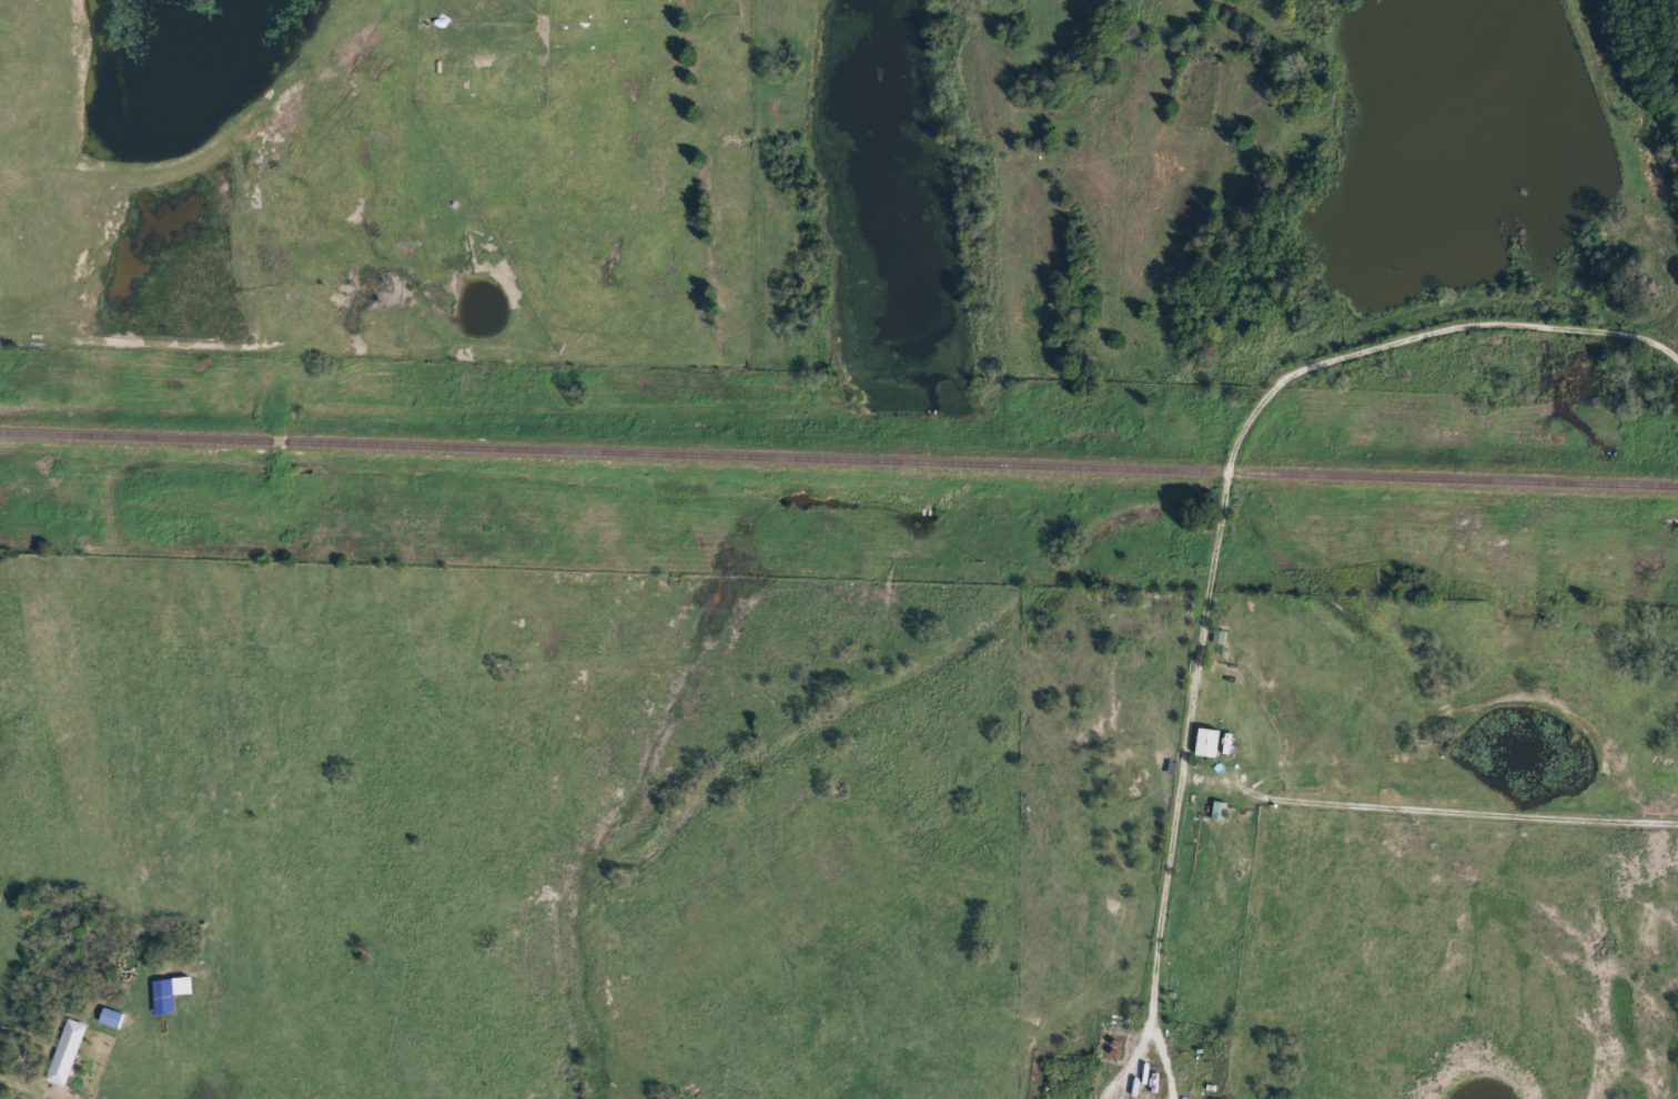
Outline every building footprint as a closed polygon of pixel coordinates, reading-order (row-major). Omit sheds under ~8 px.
[(1195,758),(1215,759),(1217,733),(1197,731),(1195,758)] [(1211,820),(1224,823),(1227,806),(1214,803),(1211,820)] [(190,996),(189,981),(157,981),(158,1016),(180,1015),(179,996),(190,996)] [(104,1025),(125,1032),(130,1016),(109,1009),(104,1025)] [(49,1082),(70,1089),(91,1027),(70,1020),(49,1082)]
